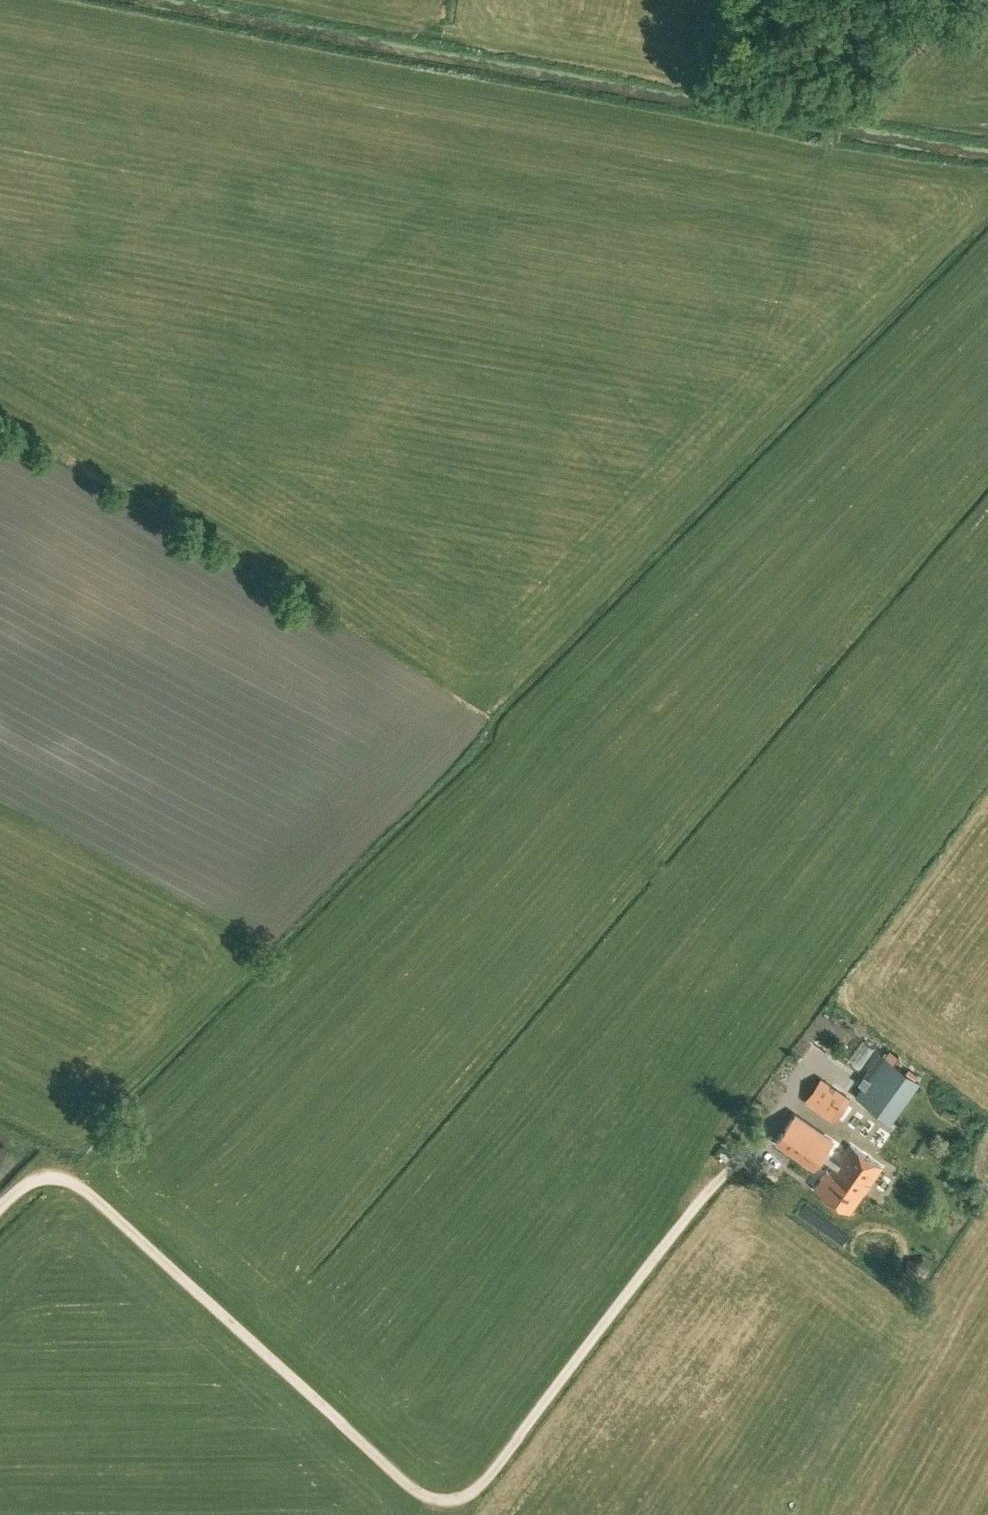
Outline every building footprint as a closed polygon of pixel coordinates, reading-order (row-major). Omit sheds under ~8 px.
[(890,1050),(885,1057),(893,1063),(898,1055),(890,1050)] [(861,1099),(893,1121),(920,1082),(915,1078),(905,1071),(893,1063),(885,1057),(884,1057),(861,1090),(865,1093),(861,1099)] [(905,1071),(915,1078),(918,1073),(908,1067),(905,1071)] [(807,1098),(830,1115),(845,1094),(822,1077),(807,1098)] [(815,1167),(822,1158),(834,1166),(830,1173),(826,1170),(815,1187),(851,1212),(882,1167),(851,1145),(845,1154),(843,1153),(837,1162),(825,1153),(835,1140),(796,1113),(777,1141),(815,1167)]
